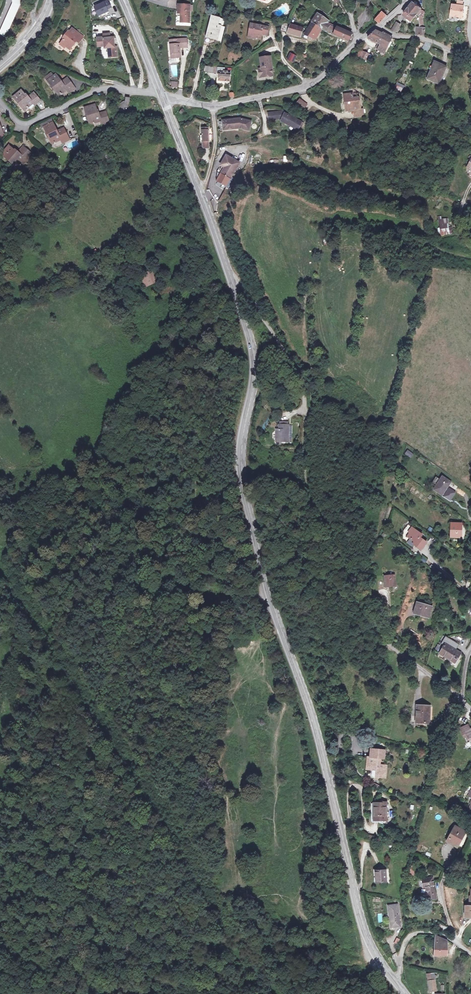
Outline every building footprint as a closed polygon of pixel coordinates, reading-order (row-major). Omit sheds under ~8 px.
[(19,0),(14,0),(14,4),(1,34),(5,36),(19,5),(19,0)] [(108,1),(95,8),(98,14),(99,16),(108,11),(107,10),(111,8),(108,1)] [(418,16),(420,17),(425,11),(415,3),(410,10),(418,16)] [(180,22),(189,22),(190,5),(178,4),(178,13),(180,13),(180,22)] [(458,5),(453,5),(452,16),(463,17),(465,6),(461,6),(458,5)] [(414,21),(418,16),(410,10),(406,15),(414,21)] [(376,18),(381,22),(387,15),(383,11),(376,18)] [(329,20),(318,13),(312,23),(323,29),(328,22),(329,20)] [(215,24),(217,16),(214,15),(210,28),(208,27),(206,37),(220,40),(224,26),(215,24)] [(331,24),(328,22),(323,29),(322,30),(327,32),(331,24)] [(270,27),(252,23),(250,34),(258,35),(257,37),(262,38),(263,34),(263,33),(265,33),(264,34),(269,35),(270,27)] [(301,26),(291,23),(290,27),(288,32),(298,35),(301,26)] [(322,30),(323,29),(312,23),(310,26),(306,33),(310,36),(316,39),(322,30)] [(331,24),(327,32),(333,36),(334,34),(349,41),(352,33),(331,24)] [(377,31),(369,38),(378,42),(380,43),(381,43),(384,35),(377,31)] [(384,35),(381,43),(380,50),(388,53),(395,37),(385,32),(384,35)] [(79,45),(83,39),(77,34),(74,38),(70,34),(61,46),(65,50),(67,48),(71,51),(77,43),(79,45)] [(108,50),(109,58),(117,58),(116,49),(114,49),(113,39),(109,40),(109,36),(103,37),(103,40),(97,40),(98,48),(104,48),(105,50),(108,50)] [(187,46),(186,38),(169,41),(172,58),(181,57),(180,47),(187,46)] [(373,56),(366,52),(363,57),(371,61),(373,56)] [(274,75),(271,57),(262,58),(263,68),(260,68),(261,76),(274,75)] [(436,61),(426,78),(439,84),(448,67),(436,61)] [(219,81),(230,81),(231,69),(218,68),(217,73),(220,73),(219,81)] [(68,92),(74,87),(67,78),(61,82),(55,74),(53,75),(47,80),(59,95),(66,89),(68,92)] [(395,86),(402,90),(405,86),(397,82),(395,86)] [(34,105),(40,100),(33,92),(26,98),(24,95),(24,94),(20,90),(13,96),(24,110),(32,103),(34,105)] [(351,95),(343,95),(343,101),(345,101),(346,112),(353,111),(358,111),(358,100),(352,100),(351,95)] [(300,99),(296,104),(303,109),(307,105),(300,99)] [(121,109),(121,111),(121,114),(122,116),(123,117),(125,118),(127,119),(129,119),(132,118),(134,117),(135,116),(137,114),(137,112),(137,110),(137,109),(137,107),(136,106),(135,105),(133,103),(131,103),(130,104),(126,104),(126,102),(125,103),(123,104),(121,107),(121,109)] [(101,123),(109,121),(106,111),(97,113),(96,110),(97,110),(95,104),(84,107),(89,124),(100,120),(101,123)] [(298,132),(302,125),(289,116),(288,117),(285,114),(271,115),(272,122),(281,121),(282,121),(286,121),(284,124),(298,132)] [(249,131),(251,122),(242,120),(220,122),(221,129),(237,128),(249,131)] [(62,142),(69,138),(63,127),(57,130),(53,121),(43,126),(52,143),(60,138),(62,142)] [(30,160),(36,154),(26,145),(19,152),(17,150),(18,149),(12,144),(4,153),(19,166),(27,157),(30,160)] [(219,181),(227,185),(230,179),(232,173),(237,162),(225,155),(220,166),(225,168),(221,174),(222,175),(219,181)] [(440,225),(442,235),(451,232),(450,228),(449,223),(444,224),(440,225)] [(139,275),(145,287),(157,281),(155,277),(157,276),(153,268),(139,275)] [(292,442),(293,424),(283,423),(283,429),(280,429),(279,441),(292,442)] [(404,454),(411,458),(413,453),(407,450),(404,454)] [(449,480),(441,475),(432,488),(448,498),(453,490),(447,487),(446,487),(445,486),(449,480)] [(462,521),(453,520),(452,533),(462,534),(462,521)] [(422,532),(414,525),(408,534),(416,539),(414,542),(421,548),(427,540),(420,534),(422,532)] [(387,586),(396,585),(395,576),(386,577),(387,586)] [(415,613),(429,617),(432,607),(418,603),(415,613)] [(437,653),(454,663),(460,653),(454,650),(458,644),(444,636),(440,644),(442,645),(437,653)] [(417,723),(428,724),(429,707),(416,707),(416,713),(417,713),(417,723)] [(469,730),(466,725),(458,729),(462,738),(464,737),(466,736),(467,740),(470,747),(470,729),(469,730)] [(376,777),(386,778),(387,766),(380,765),(381,759),(383,759),(384,751),(371,750),(370,758),(368,758),(367,767),(371,767),(371,770),(372,770),(376,770),(379,771),(379,773),(376,773),(376,777)] [(386,820),(386,803),(372,803),(372,820),(386,820)] [(446,842),(456,848),(464,834),(455,828),(449,838),(446,842)] [(384,882),(383,870),(373,871),(374,883),(384,882)] [(426,902),(435,900),(430,879),(419,881),(421,890),(423,890),(426,902)] [(400,926),(395,905),(386,906),(390,928),(400,926)] [(443,931),(445,926),(435,922),(434,926),(443,931)] [(448,953),(447,940),(443,938),(439,936),(436,934),(435,943),(436,953),(448,953)] [(438,991),(436,973),(429,974),(430,991),(438,991)]
